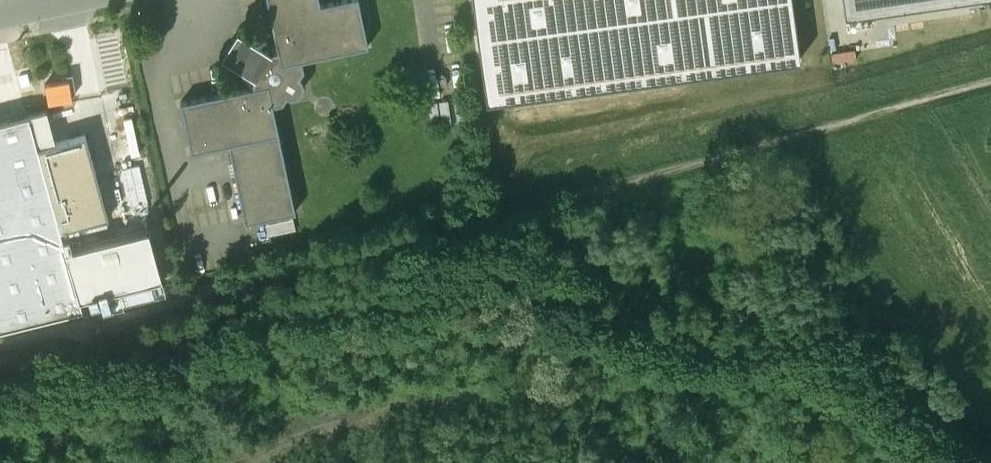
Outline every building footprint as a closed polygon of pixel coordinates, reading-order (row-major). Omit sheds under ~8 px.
[(274,35),(254,44),(235,31),(219,57),(238,69),(238,90),(180,102),(191,152),(228,144),(245,224),(294,214),(271,106),(281,104),(286,97),(291,98),(295,97),(299,94),(302,90),(303,86),(302,81),(299,77),(303,70),(301,59),(367,45),(357,0),(330,0),(319,2),(318,0),(266,0),(274,35)] [(485,104),(799,61),(791,0),(471,0),(485,104)] [(844,17),(962,0),(842,0),(844,17)] [(82,315),(79,303),(161,281),(147,230),(65,253),(36,146),(54,141),(46,109),(0,121),(0,338),(82,315)]
